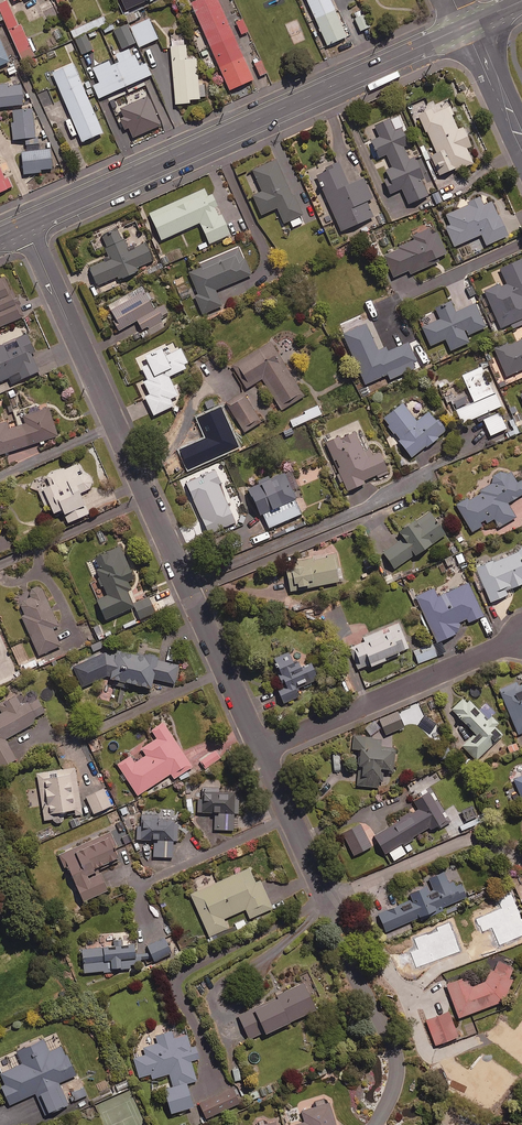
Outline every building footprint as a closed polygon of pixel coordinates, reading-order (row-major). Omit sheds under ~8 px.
[(6,0),(0,3),(0,11),(22,60),(34,55),(20,24),(18,25),(6,0)] [(140,0),(120,0),(118,1),(124,15),(143,7),(140,0)] [(218,0),(195,0),(190,2),(229,89),(253,79),(218,0)] [(347,36),(331,0),(307,0),(327,45),(347,36)] [(369,26),(361,9),(353,13),(360,30),(369,26)] [(141,16),(139,11),(125,17),(128,22),(141,16)] [(158,38),(149,18),(130,26),(139,46),(158,38)] [(243,18),(235,22),(241,34),(248,30),(243,18)] [(135,42),(127,24),(114,29),(122,48),(135,42)] [(93,48),(82,25),(71,31),(82,53),(93,48)] [(0,40),(0,64),(9,60),(0,40)] [(187,58),(185,43),(170,45),(175,103),(190,102),(189,99),(205,97),(204,81),(198,81),(196,57),(187,58)] [(145,62),(139,65),(134,53),(131,54),(128,48),(115,54),(118,61),(111,64),(109,60),(93,67),(99,82),(93,85),(98,97),(151,74),(145,62)] [(267,72),(261,60),(254,63),(260,75),(267,72)] [(17,71),(12,62),(5,65),(9,75),(17,71)] [(88,97),(95,94),(89,80),(82,83),(73,62),(52,71),(81,140),(102,132),(88,97)] [(8,83),(0,84),(0,106),(22,104),(21,85),(8,85),(8,83)] [(448,99),(418,112),(426,132),(428,132),(437,153),(431,156),(439,174),(455,167),(456,169),(474,162),(468,147),(472,145),(464,127),(458,129),(452,114),(454,113),(448,99)] [(25,144),(38,143),(38,136),(35,137),(33,107),(13,109),(14,121),(11,121),(13,138),(25,137),(25,144)] [(394,129),(389,118),(375,124),(380,136),(369,140),(377,158),(386,154),(392,167),(385,169),(389,178),(384,180),(391,194),(402,189),(408,203),(428,194),(421,178),(424,177),(401,126),(394,129)] [(52,167),(50,148),(21,151),(24,173),(40,172),(40,169),(52,167)] [(262,189),(253,194),(262,214),(277,208),(284,223),(290,220),(294,229),(302,225),(298,216),(304,214),(277,157),(252,169),(262,189)] [(348,184),(338,162),(325,167),(326,170),(317,175),(341,230),(373,216),(366,200),(372,198),(363,177),(348,184)] [(14,185),(10,176),(5,178),(0,168),(0,191),(14,185)] [(207,196),(204,188),(150,213),(162,239),(200,222),(210,243),(230,233),(212,194),(207,196)] [(483,204),(480,196),(467,201),(468,204),(446,214),(450,224),(446,226),(454,246),(481,234),(486,244),(508,235),(493,200),(483,204)] [(433,233),(430,227),(411,235),(413,240),(398,246),(399,248),(384,255),(393,276),(409,270),(410,273),(438,261),(436,257),(446,253),(437,232),(433,233)] [(146,241),(129,249),(124,238),(122,239),(117,228),(101,235),(106,246),(105,247),(110,258),(89,267),(97,285),(117,276),(119,279),(138,270),(136,267),(154,259),(146,241)] [(251,274),(239,246),(200,263),(202,266),(189,272),(198,294),(195,295),(203,313),(222,305),(215,289),(251,274)] [(500,268),(506,281),(484,290),(500,328),(511,323),(513,328),(521,324),(521,259),(500,268)] [(6,276),(0,278),(0,325),(24,316),(18,303),(16,304),(6,276)] [(155,307),(142,284),(108,304),(116,318),(113,320),(119,330),(137,320),(142,329),(146,326),(151,334),(164,326),(159,317),(167,313),(162,304),(155,307)] [(455,311),(451,301),(435,308),(440,318),(422,327),(431,345),(445,338),(451,350),(469,341),(467,335),(486,326),(475,302),(455,311)] [(377,349),(365,321),(342,332),(365,384),(388,374),(390,379),(418,366),(408,342),(388,350),(386,345),(377,349)] [(9,377),(11,382),(39,371),(40,375),(58,367),(50,348),(36,353),(27,333),(0,345),(0,381),(9,377)] [(509,344),(508,341),(494,348),(506,376),(521,369),(521,339),(509,344)] [(305,395),(271,341),(233,366),(247,388),(262,378),(282,409),(305,395)] [(176,349),(173,342),(167,345),(166,344),(136,358),(146,379),(143,380),(150,394),(145,396),(154,414),(173,405),(170,398),(178,394),(169,376),(186,367),(184,363),(187,361),(180,347),(176,349)] [(474,401),(494,393),(483,365),(462,374),(474,401)] [(494,393),(474,401),(455,409),(461,422),(500,406),(494,393)] [(245,395),(228,405),(242,427),(258,417),(245,395)] [(416,420),(403,402),(383,416),(411,456),(446,432),(430,410),(416,420)] [(39,441),(40,444),(44,442),(44,440),(58,435),(48,404),(23,412),(26,423),(9,428),(7,420),(0,423),(0,454),(4,452),(5,455),(9,453),(8,451),(39,441)] [(321,414),(317,405),(305,411),(306,413),(290,420),(293,427),(321,414)] [(507,427),(500,412),(483,419),(490,435),(507,427)] [(363,448),(355,431),(341,437),(340,435),(326,442),(348,490),(365,482),(364,479),(376,474),(377,476),(389,471),(380,451),(372,455),(368,446),(363,448)] [(506,440),(502,431),(491,437),(495,445),(506,440)] [(46,475),(49,484),(38,489),(44,504),(50,502),(53,512),(62,508),(67,521),(88,513),(80,491),(93,486),(87,471),(80,474),(76,463),(46,475)] [(495,481),(480,490),(482,493),(469,501),(467,498),(456,504),(472,531),(483,525),(481,522),(485,520),(487,523),(494,518),(499,526),(516,517),(507,502),(521,494),(521,479),(517,482),(511,471),(507,474),(504,469),(492,476),(495,481)] [(257,479),(259,483),(248,487),(259,513),(262,512),(268,526),(300,512),(294,499),(296,498),(285,472),(271,478),(269,474),(257,479)] [(382,516),(379,510),(367,515),(370,521),(382,516)] [(445,534),(430,511),(400,531),(404,537),(383,551),(394,568),(445,534)] [(91,558),(107,594),(97,598),(106,619),(134,606),(126,589),(130,587),(127,580),(134,577),(120,545),(91,558)] [(517,552),(494,562),(493,559),(476,567),(491,601),(508,594),(506,590),(521,583),(521,546),(517,552)] [(340,580),(334,553),(286,565),(291,590),(299,589),(299,586),(309,583),(310,587),(340,580)] [(484,614),(469,582),(437,596),(434,588),(416,596),(437,642),(458,632),(460,621),(467,618),(468,622),(484,614)] [(58,625),(41,584),(28,590),(31,597),(19,602),(25,615),(22,616),(39,655),(60,645),(52,627),(58,625)] [(155,613),(148,597),(133,603),(140,619),(155,613)] [(409,647),(398,622),(363,637),(365,641),(350,647),(358,668),(370,663),(371,665),(386,659),(385,657),(409,647)] [(437,656),(434,645),(414,653),(418,663),(437,656)] [(113,678),(112,685),(127,688),(129,681),(151,687),(153,678),(175,683),(179,664),(158,660),(159,655),(145,651),(145,655),(117,648),(116,653),(105,651),(100,675),(113,678)] [(301,695),(297,685),(307,681),(309,685),(319,680),(311,663),(302,666),(300,660),(295,663),(290,651),(274,657),(280,670),(274,672),(280,686),(277,688),(283,703),(301,695)] [(520,684),(519,681),(500,689),(518,734),(521,732),(521,683),(520,684)] [(15,695),(0,704),(0,708),(2,713),(0,714),(0,767),(16,758),(5,738),(37,721),(35,717),(45,711),(38,697),(21,707),(15,695)] [(487,719),(470,701),(467,703),(462,699),(452,709),(476,733),(463,746),(476,760),(503,735),(494,726),(499,722),(492,715),(487,719)] [(404,726),(398,711),(379,718),(386,734),(404,726)] [(178,775),(182,780),(189,775),(186,770),(192,767),(164,723),(152,731),(157,738),(142,748),(146,755),(135,762),(130,755),(117,763),(122,771),(119,774),(124,781),(127,779),(137,795),(171,773),(174,778),(178,775)] [(358,785),(379,786),(379,781),(382,781),(383,771),(394,771),(395,748),(381,747),(381,737),(353,735),(352,748),(360,749),(358,785)] [(220,758),(214,750),(199,760),(205,768),(220,758)] [(63,821),(64,816),(63,810),(74,808),(75,814),(82,813),(75,767),(56,770),(57,775),(49,776),(49,771),(37,773),(44,820),(52,818),(55,822),(59,823),(63,821)] [(513,778),(520,796),(521,795),(521,774),(513,778)] [(234,812),(239,812),(239,799),(235,799),(234,791),(218,792),(218,787),(203,787),(204,799),(198,800),(198,812),(214,812),(215,829),(235,829),(234,812)] [(112,805),(104,788),(86,796),(94,813),(112,805)] [(430,827),(431,829),(440,824),(442,827),(451,821),(432,789),(413,800),(418,808),(374,835),(385,853),(389,851),(394,860),(406,853),(402,846),(412,840),(410,838),(430,827)] [(472,808),(462,812),(466,821),(459,825),(462,831),(487,819),(484,813),(476,817),(472,808)] [(173,856),(173,840),(178,840),(178,819),(164,819),(164,813),(136,813),(136,839),(154,839),(153,856),(173,856)] [(115,849),(132,842),(124,824),(58,852),(65,867),(68,865),(83,900),(108,889),(100,871),(96,873),(93,868),(118,857),(115,849)] [(256,882),(249,868),(191,894),(210,936),(228,928),(224,918),(246,908),(250,918),(273,908),(260,880),(256,882)] [(456,886),(454,880),(449,883),(444,871),(428,877),(432,886),(427,888),(425,885),(408,892),(411,899),(378,913),(386,931),(467,896),(462,883),(456,886)] [(114,940),(114,934),(98,934),(99,946),(82,947),(83,972),(103,971),(103,973),(113,972),(113,967),(122,966),(123,968),(130,968),(130,964),(140,964),(140,959),(136,959),(135,944),(123,944),(122,939),(114,940)] [(171,953),(165,938),(147,945),(154,960),(171,953)] [(473,985),(469,974),(446,982),(459,1017),(503,1001),(514,979),(509,976),(514,966),(500,958),(495,969),(491,967),(484,980),(473,985)] [(238,1015),(249,1038),(264,1031),(265,1033),(316,1009),(304,982),(276,995),(277,997),(238,1015)] [(467,1061),(450,1010),(427,1018),(444,1068),(467,1061)] [(187,1083),(197,1081),(191,1060),(199,1058),(195,1046),(191,1047),(187,1034),(174,1037),(172,1031),(156,1035),(158,1043),(144,1046),(146,1054),(134,1057),(139,1077),(151,1074),(152,1078),(169,1073),(173,1085),(164,1087),(171,1112),(193,1106),(187,1083)] [(76,1075),(62,1046),(49,1052),(43,1038),(17,1050),(22,1064),(1,1073),(6,1084),(1,1086),(9,1104),(35,1093),(45,1114),(68,1103),(58,1082),(76,1075)] [(84,1087),(71,1093),(75,1101),(88,1095),(84,1087)] [(243,1101),(236,1087),(200,1103),(206,1118),(243,1101)] [(329,1103),(301,1111),(304,1121),(290,1124),(336,1124),(329,1103)]
